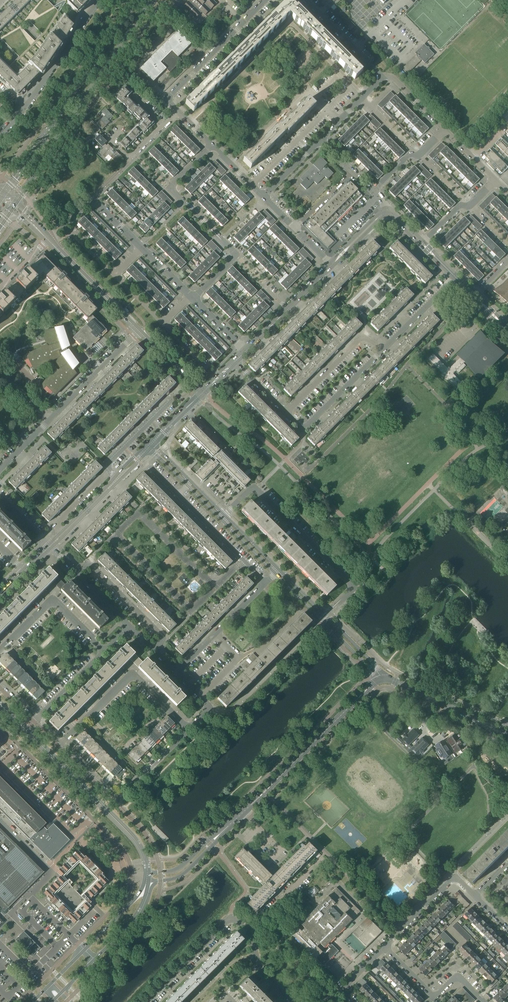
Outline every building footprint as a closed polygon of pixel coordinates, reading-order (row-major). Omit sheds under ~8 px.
[(16,0),(12,4),(20,11),(23,8),(16,0)] [(67,4),(77,14),(92,0),(70,0),(67,4)] [(190,1),(189,2),(189,1),(186,4),(183,7),(188,13),(189,12),(190,13),(195,18),(198,16),(200,13),(201,12),(205,15),(207,12),(210,10),(209,9),(210,8),(211,9),(213,6),(216,3),(213,0),(189,0),(190,1)] [(288,1),(274,15),(282,22),(289,15),(299,25),(307,17),(297,7),(296,8),(293,5),(288,1)] [(12,4),(8,8),(16,15),(20,11),(12,4)] [(8,8),(4,12),(12,19),(16,15),(8,8)] [(4,12),(1,16),(8,23),(12,19),(4,12)] [(17,79),(9,86),(18,96),(40,74),(41,76),(61,47),(61,46),(74,27),(64,17),(62,15),(45,31),(42,34),(28,48),(21,55),(10,66),(20,76),(17,79)] [(274,15),(256,33),(264,40),(282,22),(274,15)] [(320,31),(307,17),(299,25),(300,25),(313,38),(320,31)] [(146,78),(148,77),(153,82),(166,69),(170,73),(182,61),(178,57),(191,44),(186,39),(187,37),(188,38),(182,32),(180,34),(178,31),(140,69),(143,71),(141,73),(147,79),(146,78)] [(334,44),(320,31),(313,38),(327,51),(334,44)] [(256,33),(239,50),(246,58),(264,40),(256,33)] [(347,58),(334,44),(327,51),(340,65),(347,58)] [(406,64),(402,69),(407,74),(421,60),(425,64),(434,54),(424,44),(415,53),(416,55),(406,64)] [(239,50),(221,68),(228,76),(246,58),(239,50)] [(362,72),(347,58),(340,65),(355,79),(362,72)] [(9,86),(17,79),(0,62),(0,77),(9,86)] [(221,68),(203,86),(211,93),(228,76),(221,68)] [(115,97),(121,104),(132,114),(133,113),(136,116),(135,117),(139,121),(142,118),(144,120),(147,117),(148,116),(142,110),(141,111),(140,109),(138,107),(137,108),(133,105),(132,103),(128,100),(127,98),(125,100),(124,98),(126,97),(129,93),(131,92),(126,88),(125,86),(115,97)] [(211,93),(203,86),(186,103),(193,111),(211,93)] [(389,102),(393,106),(399,100),(395,96),(394,96),(392,98),(390,100),(389,102)] [(308,99),(294,114),(301,121),(315,106),(308,99)] [(393,106),(397,110),(403,104),(399,100),(393,106)] [(397,110),(401,114),(407,108),(403,104),(397,110)] [(104,116),(100,120),(106,126),(110,122),(108,120),(109,118),(111,120),(114,117),(105,108),(101,112),(105,116),(105,117),(104,116)] [(401,114),(405,119),(412,112),(407,108),(401,114)] [(405,119),(409,123),(416,116),(412,112),(405,119)] [(279,125),(286,133),(288,134),(301,121),(294,114),(281,127),(279,125)] [(363,115),(359,120),(365,126),(369,122),(368,121),(366,118),(363,115)] [(409,123),(414,127),(420,121),(416,116),(409,123)] [(125,149),(142,132),(143,133),(144,134),(155,124),(154,123),(152,122),(148,118),(147,119),(144,123),(142,124),(141,123),(137,127),(136,128),(132,132),(131,133),(126,137),(125,139),(122,142),(120,144),(124,148),(125,149)] [(88,125),(94,130),(97,133),(100,130),(98,129),(100,127),(102,129),(106,126),(100,120),(96,124),(97,125),(96,125),(92,121),(88,125)] [(359,120),(355,124),(361,130),(365,126),(359,120)] [(414,127),(418,131),(424,125),(420,121),(414,127)] [(355,124),(350,128),(357,134),(361,130),(355,124)] [(170,131),(174,135),(180,130),(175,125),(170,131)] [(279,125),(261,143),(268,151),(286,133),(279,125)] [(424,125),(418,131),(422,135),(428,129),(424,125)] [(350,128),(346,132),(352,138),(357,134),(350,128)] [(374,134),(378,137),(383,132),(379,128),(374,134)] [(93,140),(97,144),(103,138),(99,134),(97,136),(96,135),(97,133),(94,130),(85,139),(89,143),(93,139),(94,139),(93,140)] [(174,135),(178,140),(184,134),(180,130),(174,135)] [(346,132),(342,136),(348,142),(352,138),(346,132)] [(378,137),(382,141),(387,136),(383,132),(378,137)] [(178,140),(183,144),(188,138),(184,134),(178,140)] [(348,142),(342,136),(338,140),(344,147),(348,142)] [(382,141),(386,145),(391,140),(387,136),(382,141)] [(101,155),(102,156),(111,147),(108,144),(106,146),(105,144),(107,142),(103,138),(97,144),(101,148),(102,147),(102,148),(98,152),(97,153),(100,156),(101,155)] [(183,144),(187,148),(192,142),(188,138),(183,144)] [(498,141),(500,143),(507,150),(507,149),(507,143),(507,144),(503,139),(501,138),(498,141)] [(386,145),(390,150),(395,144),(391,140),(386,145)] [(501,150),(499,153),(502,156),(504,153),(507,150),(500,143),(498,141),(495,144),(497,146),(501,150)] [(187,148),(191,152),(196,147),(192,142),(187,148)] [(268,151),(261,143),(243,161),(251,168),(268,151)] [(390,150),(394,154),(399,148),(395,144),(390,150)] [(439,153),(444,157),(450,151),(446,146),(445,147),(443,149),(441,151),(439,153)] [(111,147),(102,156),(101,157),(105,162),(107,160),(106,159),(110,155),(111,156),(110,157),(116,163),(120,159),(118,157),(119,155),(116,151),(114,153),(112,151),(114,150),(111,147)] [(148,152),(153,157),(158,151),(154,147),(148,152)] [(196,147),(191,152),(195,156),(200,150),(196,147)] [(399,148),(394,154),(399,158),(404,153),(399,148)] [(490,149),(487,152),(489,154),(496,161),(499,158),(502,156),(499,153),(496,155),(492,151),(490,149)] [(352,155),(356,159),(362,153),(358,150),(352,155)] [(153,157),(157,161),(162,156),(158,151),(153,157)] [(444,157),(448,161),(454,155),(450,151),(444,157)] [(487,163),(490,167),(496,161),(489,154),(487,152),(484,155),(485,157),(489,161),(487,163)] [(356,159),(360,163),(366,158),(362,153),(356,159)] [(448,161),(452,165),(458,159),(454,155),(448,161)] [(157,161),(161,165),(166,160),(162,156),(157,161)] [(496,161),(504,169),(505,171),(507,168),(507,167),(507,166),(502,161),(505,159),(502,156),(499,158),(496,161)] [(303,176),(300,178),(303,181),(300,184),(306,190),(312,184),(311,183),(313,181),(317,185),(322,179),(322,178),(324,176),(327,179),(333,174),(327,168),(326,169),(323,167),(327,163),(321,157),(313,165),(314,166),(311,168),(311,167),(303,176)] [(360,163),(364,167),(370,162),(366,158),(360,163)] [(452,165),(456,169),(462,163),(458,159),(452,165)] [(161,165),(165,169),(170,164),(166,160),(161,165)] [(496,161),(490,167),(494,171),(497,168),(500,172),(502,174),(505,171),(504,169),(496,161)] [(364,167),(368,171),(374,166),(370,162),(364,167)] [(209,163),(205,168),(212,174),(214,171),(216,170),(215,169),(213,167),(211,165),(209,163)] [(456,169),(460,174),(467,167),(462,163),(456,169)] [(165,169),(169,173),(175,168),(170,164),(165,169)] [(368,171),(373,175),(378,170),(374,166),(368,171)] [(414,166),(409,170),(416,177),(420,172),(418,171),(416,169),(414,166)] [(460,174),(464,178),(471,171),(467,167),(460,174)] [(128,173),(132,178),(138,172),(133,168),(128,173)] [(175,168),(169,173),(173,177),(178,172),(175,168)] [(201,172),(207,178),(212,174),(205,168),(201,172)] [(378,170),(373,175),(377,180),(383,174),(378,170)] [(409,170),(405,174),(412,181),(416,177),(409,170)] [(464,178),(469,182),(475,176),(471,171),(464,178)] [(132,178),(136,182),(142,176),(138,172),(132,178)] [(203,182),(207,178),(201,172),(197,176),(203,182)] [(405,174),(401,179),(407,185),(412,181),(405,174)] [(219,180),(223,185),(229,179),(225,175),(219,180)] [(136,182),(141,186),(146,180),(142,176),(136,182)] [(197,176),(193,180),(199,186),(203,182),(197,176)] [(475,176),(469,182),(473,186),(479,180),(475,176)] [(223,185),(227,189),(233,183),(229,179),(223,185)] [(401,179),(397,183),(403,189),(407,185),(401,179)] [(425,184),(428,188),(434,183),(430,179),(425,184)] [(141,186),(145,190),(150,185),(146,180),(141,186)] [(193,180),(189,184),(195,190),(199,186),(193,180)] [(348,181),(344,185),(346,187),(351,191),(355,188),(350,183),(350,184),(348,181)] [(227,189),(232,193),(237,187),(233,183),(227,189)] [(397,183),(393,187),(399,193),(403,189),(397,183)] [(428,188),(433,192),(438,187),(434,183),(428,188)] [(195,190),(189,184),(184,188),(191,195),(195,190)] [(145,190),(149,194),(154,189),(150,185),(145,190)] [(344,185),(341,188),(343,191),(347,195),(351,191),(346,187),(344,185)] [(232,193),(236,197),(241,192),(237,187),(232,193)] [(399,193),(393,187),(389,191),(395,197),(399,193)] [(433,192),(437,196),(442,191),(438,187),(433,192)] [(341,188),(337,192),(339,194),(343,199),(347,195),(343,191),(341,188)] [(353,194),(357,197),(360,194),(357,191),(357,190),(355,188),(351,191),(353,194)] [(106,194),(111,199),(116,194),(112,189),(106,194)] [(154,189),(149,194),(153,198),(158,192),(154,189)] [(350,198),(353,201),(357,197),(353,194),(351,191),(347,195),(350,198)] [(437,196),(441,200),(446,195),(442,191),(437,196)] [(236,197),(240,201),(245,196),(241,192),(236,197)] [(337,192),(333,196),(335,198),(340,203),(343,199),(339,194),(337,192)] [(111,199),(115,203),(120,198),(116,194),(111,199)] [(346,201),(350,205),(353,201),(350,198),(347,195),(343,199),(346,201)] [(441,200),(445,204),(450,199),(446,195),(441,200)] [(198,202),(202,206),(207,201),(203,196),(198,202)] [(245,196),(240,201),(244,205),(249,200),(245,196)] [(333,196),(329,200),(331,202),(336,206),(340,203),(335,198),(333,196)] [(490,203),(495,208),(501,201),(496,197),(496,198),(494,200),(492,202),(490,203)] [(115,203),(119,207),(125,202),(120,198),(115,203)] [(342,205),(346,209),(350,205),(346,201),(343,199),(340,203),(342,205)] [(450,199),(445,204),(450,209),(455,204),(450,199)] [(329,200),(325,204),(328,206),(332,210),(336,206),(331,202),(329,200)] [(403,206),(407,209),(412,204),(409,200),(403,206)] [(202,206),(206,210),(211,205),(207,201),(202,206)] [(495,208),(499,212),(505,206),(501,201),(495,208)] [(119,207),(123,211),(129,206),(125,202),(119,207)] [(164,202),(160,206),(166,212),(170,208),(168,206),(166,204),(164,202)] [(338,209),(342,212),(346,209),(342,205),(340,203),(336,206),(338,209)] [(325,204),(322,207),(324,209),(328,214),(332,210),(328,206),(325,204)] [(407,209),(411,214),(416,208),(412,204),(407,209)] [(206,210),(210,214),(215,209),(211,205),(206,210)] [(123,211),(127,216),(133,210),(129,206),(123,211)] [(160,206),(156,210),(162,217),(166,212),(160,206)] [(335,213),(338,216),(342,212),(338,209),(336,206),(332,210),(335,213)] [(503,216),(507,211),(507,209),(505,206),(499,212),(503,216)] [(322,207),(318,211),(320,213),(325,217),(328,214),(324,209),(322,207)] [(411,214),(415,218),(420,212),(416,208),(411,214)] [(210,214),(214,218),(219,213),(215,209),(210,214)] [(133,210),(127,216),(131,219),(136,214),(133,210)] [(156,210),(151,215),(158,221),(162,217),(156,210)] [(331,216),(334,220),(338,216),(335,213),(332,210),(328,214),(331,216)] [(318,211),(314,215),(316,217),(321,221),(325,217),(320,213),(318,211)] [(258,212),(254,216),(260,223),(264,218),(262,217),(260,214),(258,212)] [(415,218),(419,222),(425,216),(420,212),(415,218)] [(214,218),(218,222),(224,217),(219,213),(214,218)] [(327,220),(331,223),(334,220),(331,216),(328,214),(325,217),(327,220)] [(151,215),(147,219),(154,225),(158,221),(151,215)] [(314,215),(310,218),(313,221),(317,225),(321,221),(316,217),(314,215)] [(254,216),(250,221),(256,227),(260,223),(254,216)] [(419,222),(423,226),(429,221),(425,216),(419,222)] [(78,223),(82,227),(88,221),(84,217),(78,223)] [(177,222),(182,227),(187,222),(183,217),(177,222)] [(224,217),(218,222),(223,227),(228,221),(224,217)] [(324,224),(327,227),(331,223),(327,220),(325,217),(321,221),(324,224)] [(464,217),(460,221),(466,227),(471,223),(469,222),(469,221),(467,220),(464,217)] [(304,225),(317,237),(323,231),(320,228),(317,225),(313,221),(310,218),(304,225)] [(147,219),(143,223),(149,229),(154,225),(147,219)] [(82,227),(86,231),(92,225),(88,221),(82,227)] [(250,221),(246,225),(252,231),(256,227),(250,221)] [(320,228),(323,231),(327,227),(324,224),(321,221),(317,225),(320,228)] [(429,221),(423,226),(428,231),(433,225),(429,221)] [(460,221),(456,225),(462,232),(466,227),(460,221)] [(182,227),(186,231),(191,226),(187,222),(182,227)] [(149,229),(143,223),(139,227),(145,233),(149,229)] [(269,230),(272,234),(278,228),(274,224),(269,230)] [(86,231),(90,236),(96,229),(99,227),(97,225),(95,228),(92,225),(86,231)] [(246,225),(242,229),(248,235),(252,231),(246,225)] [(456,225),(452,229),(458,236),(462,232),(456,225)] [(186,231),(190,235),(196,230),(191,226),(186,231)] [(272,234),(277,238),(282,232),(278,228),(272,234)] [(90,236),(94,240),(100,234),(96,229),(90,236)] [(242,229),(237,233),(244,239),(248,235),(242,229)] [(452,229),(448,234),(454,240),(458,236),(452,229)] [(190,235),(194,240),(200,234),(196,230),(190,235)] [(476,235),(479,239),(485,233),(481,230),(476,235)] [(317,237),(323,243),(329,237),(323,231),(317,237)] [(277,238),(281,242),(286,236),(282,232),(277,238)] [(244,239),(237,233),(233,237),(239,243),(244,239)] [(479,239),(483,243),(489,237),(485,233),(479,239)] [(94,240),(98,244),(105,238),(100,234),(94,240)] [(194,240),(198,243),(204,238),(200,234),(194,240)] [(448,234),(444,238),(450,244),(454,240),(448,234)] [(281,242),(285,246),(290,240),(286,236),(281,242)] [(329,237),(323,243),(327,248),(334,242),(329,237)] [(483,243),(487,247),(493,242),(489,237),(483,243)] [(98,244),(103,248),(109,242),(105,238),(98,244)] [(204,238),(198,243),(202,247),(207,242),(204,238)] [(450,244),(444,238),(439,242),(446,248),(450,244)] [(156,244),(160,249),(166,243),(161,239),(156,244)] [(285,246),(289,250),(294,245),(290,240),(285,246)] [(372,241),(283,330),(248,365),(255,373),(255,372),(306,321),(380,248),(372,241)] [(389,249),(407,266),(425,284),(432,277),(427,272),(397,242),(396,241),(389,249)] [(103,248),(107,252),(113,246),(109,242),(103,248)] [(487,247),(492,251),(497,246),(493,242),(487,247)] [(160,249),(164,253),(170,247),(166,243),(160,249)] [(294,245),(289,250),(294,255),(299,249),(294,245)] [(107,252),(111,256),(117,250),(113,246),(107,252)] [(247,251),(251,255),(256,250),(253,246),(247,251)] [(492,251),(496,255),(501,250),(497,246),(492,251)] [(164,253),(169,257),(174,251),(170,247),(164,253)] [(117,250),(111,256),(115,260),(121,254),(117,250)] [(251,255),(255,259),(261,254),(256,250),(251,255)] [(501,250),(496,255),(500,260),(506,255),(501,250)] [(169,257),(173,261),(178,256),(174,251),(169,257)] [(454,257),(458,260),(463,255),(459,251),(454,257)] [(213,252),(209,256),(215,262),(220,258),(217,256),(215,253),(213,252)] [(458,260),(462,264),(467,259),(469,257),(465,253),(463,255),(458,260)] [(255,259),(259,263),(265,258),(261,254),(255,259)] [(55,286),(52,289),(72,310),(75,307),(77,309),(74,312),(84,322),(85,321),(88,319),(91,315),(97,310),(87,300),(89,298),(86,295),(84,297),(65,278),(67,276),(63,272),(62,274),(43,256),(39,260),(29,270),(27,272),(24,274),(22,272),(19,276),(21,278),(16,282),(6,292),(2,296),(0,295),(0,323),(11,312),(8,308),(10,307),(13,310),(34,289),(31,286),(32,284),(36,288),(43,280),(50,288),(53,284),(55,286)] [(173,261),(177,265),(182,259),(178,256),(173,261)] [(209,256),(205,260),(211,266),(215,262),(209,256)] [(259,263),(263,267),(269,262),(265,258),(259,263)] [(182,259),(177,265),(181,269),(186,263),(182,259)] [(305,259),(301,263),(307,269),(311,265),(309,263),(307,261),(305,259)] [(462,264),(466,268),(471,263),(467,259),(462,264)] [(205,260),(201,264),(207,270),(211,266),(205,260)] [(263,267),(267,272),(273,266),(269,262),(263,267)] [(197,268),(203,274),(207,270),(201,264),(200,265),(197,263),(195,265),(197,268)] [(301,263),(297,267),(303,274),(307,269),(301,263)] [(466,268),(470,273),(475,267),(471,263),(466,268)] [(126,271),(130,275),(136,269),(132,265),(126,271)] [(273,266),(267,272),(272,276),(278,271),(273,266)] [(227,272),(231,277),(237,271),(232,267),(227,272)] [(297,267),(293,271),(299,278),(303,274),(297,267)] [(470,273),(474,277),(479,271),(475,267),(470,273)] [(197,268),(193,272),(199,279),(203,274),(197,268)] [(130,275),(134,279),(140,273),(136,269),(130,275)] [(231,277),(235,281),(241,275),(237,271),(231,277)] [(293,271),(288,276),(295,282),(299,278),(293,271)] [(479,271),(474,277),(479,281),(484,276),(479,271)] [(199,279),(193,272),(188,277),(195,283),(199,279)] [(134,279),(138,284),(144,277),(140,273),(134,279)] [(235,281),(240,285),(245,279),(241,275),(235,281)] [(288,276),(284,280),(290,286),(295,282),(288,276)] [(138,284),(142,288),(149,282),(144,277),(138,284)] [(240,285),(244,289),(249,283),(245,279),(240,285)] [(290,286),(284,280),(280,284),(286,290),(290,286)] [(502,299),(507,304),(507,305),(507,280),(502,285),(501,286),(494,291),(493,292),(501,298),(502,299)] [(142,288),(147,292),(153,286),(149,282),(142,288)] [(244,289),(248,293),(253,288),(249,283),(244,289)] [(147,292),(151,296),(157,290),(153,286),(147,292)] [(205,293),(210,298),(215,293),(211,288),(205,293)] [(253,288),(248,293),(252,297),(257,291),(253,288)] [(378,331),(408,301),(413,296),(406,288),(370,324),(377,332),(378,331)] [(151,296),(155,300),(161,294),(157,290),(151,296)] [(210,298),(214,302),(219,297),(215,293),(210,298)] [(155,300),(159,304),(165,298),(161,294),(155,300)] [(214,302),(218,306),(224,301),(219,297),(214,302)] [(165,298),(159,304),(163,309),(169,302),(165,298)] [(218,306),(222,310),(228,305),(224,301),(218,306)] [(263,301),(259,305),(265,311),(269,307),(267,306),(265,303),(263,301)] [(222,310),(226,315),(232,309),(228,305),(222,310)] [(259,305),(255,309),(261,316),(265,311),(259,305)] [(232,309),(226,315),(230,318),(235,313),(232,309)] [(255,309),(251,313),(257,320),(261,316),(255,309)] [(174,319),(178,323),(184,317),(180,313),(174,319)] [(251,313),(246,318),(253,324),(257,320),(251,313)] [(427,319),(362,384),(307,438),(307,439),(314,446),(439,321),(432,314),(431,314),(427,319)] [(73,338),(76,342),(72,346),(71,347),(70,346),(69,345),(69,344),(65,333),(64,333),(62,327),(57,328),(57,329),(53,329),(45,331),(45,334),(44,335),(46,342),(46,343),(42,345),(42,346),(43,345),(43,347),(42,348),(30,354),(30,353),(23,358),(30,368),(32,366),(34,370),(57,358),(58,360),(56,363),(60,369),(58,371),(57,370),(46,381),(46,380),(41,387),(50,394),(52,392),(55,395),(76,374),(73,369),(74,368),(75,368),(78,365),(77,362),(71,353),(72,352),(73,353),(75,350),(74,349),(77,344),(78,344),(86,351),(99,338),(101,336),(107,331),(91,315),(88,319),(85,321),(88,323),(73,338)] [(178,323),(182,328),(188,321),(186,319),(188,317),(186,316),(184,317),(178,323)] [(246,318),(242,322),(248,328),(253,324),(246,318)] [(291,397),(327,360),(361,326),(362,326),(354,318),(306,367),(284,389),(283,390),(291,397)] [(182,328),(186,332),(193,326),(188,321),(182,328)] [(248,328),(242,322),(238,326),(244,332),(248,328)] [(186,332),(190,336),(197,330),(194,327),(196,325),(195,323),(193,326),(186,332)] [(190,336),(195,340),(201,334),(197,330),(190,336)] [(463,353),(460,357),(465,362),(478,378),(479,378),(477,375),(485,369),(487,371),(497,362),(495,359),(501,352),(503,354),(504,353),(487,339),(481,332),(481,333),(482,335),(480,337),(474,342),(472,344),(470,346),(468,349),(466,351),(463,353)] [(195,340),(199,344),(205,338),(206,337),(207,336),(206,335),(205,336),(204,337),(201,334),(195,340)] [(199,344),(203,348),(209,342),(205,338),(199,344)] [(203,348),(207,353),(213,346),(209,342),(203,348)] [(136,345),(52,429),(47,434),(54,441),(143,352),(136,345)] [(207,353),(211,357),(218,351),(213,346),(207,353)] [(218,351),(211,357),(215,361),(222,355),(218,351)] [(453,374),(449,370),(445,365),(444,366),(443,365),(443,364),(433,354),(428,359),(442,373),(440,375),(441,376),(441,375),(459,393),(465,386),(453,374)] [(450,369),(449,370),(453,374),(456,371),(459,373),(466,366),(463,363),(464,362),(465,363),(465,362),(460,357),(458,355),(457,356),(460,358),(450,368),(450,369)] [(169,377),(141,405),(97,448),(104,455),(175,384),(169,377)] [(238,393),(256,410),(291,446),(299,439),(298,438),(255,395),(245,385),(238,392),(238,393)] [(219,450),(197,428),(190,421),(183,428),(212,457),(219,450)] [(44,446),(14,477),(9,482),(16,489),(51,453),(44,446)] [(240,483),(244,487),(246,485),(251,480),(247,476),(229,458),(233,455),(225,447),(215,458),(226,469),(229,472),(233,476),(237,480),(240,483)] [(202,481),(217,466),(216,466),(218,464),(215,461),(213,463),(210,459),(195,474),(202,481)] [(188,468),(190,469),(198,462),(196,460),(188,468)] [(95,462),(67,490),(42,515),(49,522),(102,469),(95,462)] [(136,480),(189,533),(225,569),(232,562),(143,473),(139,477),(136,480)] [(125,491),(112,504),(71,545),(78,552),(132,498),(125,491)] [(241,511),(294,563),(327,596),(331,591),(335,587),(333,585),(290,542),(288,540),(287,538),(291,534),(290,534),(289,533),(287,532),(287,531),(285,528),(284,529),(281,533),(279,531),(278,530),(277,529),(254,506),(253,505),(252,504),(250,502),(246,506),(241,511)] [(5,517),(0,523),(0,527),(3,524),(5,526),(7,528),(9,530),(11,532),(7,537),(9,539),(18,530),(13,525),(13,524),(11,522),(11,523),(5,517)] [(23,535),(18,530),(9,539),(12,541),(16,537),(18,539),(20,541),(22,543),(25,545),(20,550),(22,552),(31,543),(25,537),(26,537),(24,535),(23,535)] [(98,561),(169,632),(176,625),(105,554),(98,561)] [(106,618),(103,615),(103,614),(101,612),(101,613),(90,602),(91,601),(89,599),(88,600),(77,589),(78,588),(76,587),(75,587),(70,582),(66,585),(64,583),(62,581),(58,577),(49,568),(43,574),(42,573),(40,575),(41,576),(30,586),(28,587),(29,588),(23,594),(18,599),(17,598),(15,600),(16,601),(5,612),(4,611),(2,613),(3,614),(0,617),(0,635),(2,633),(4,631),(9,626),(11,624),(13,622),(15,620),(17,618),(22,613),(24,611),(26,609),(28,607),(30,605),(35,600),(37,598),(39,596),(41,594),(43,592),(47,588),(49,586),(51,584),(53,582),(57,586),(59,588),(61,590),(61,591),(63,593),(65,595),(67,597),(69,599),(71,601),(76,606),(78,608),(80,610),(82,612),(84,614),(89,619),(91,621),(93,623),(95,625),(97,627),(99,629),(108,620),(106,618)] [(246,577),(193,631),(185,639),(175,648),(182,655),(216,621),(253,584),(246,577)] [(302,614),(263,653),(253,663),(253,662),(249,658),(249,659),(247,662),(246,661),(243,664),(244,665),(246,667),(248,668),(217,699),(226,707),(311,622),(306,618),(302,614)] [(130,659),(134,664),(138,668),(145,675),(176,706),(185,697),(180,692),(180,691),(179,689),(178,690),(167,679),(168,678),(166,677),(165,677),(154,667),(155,666),(153,664),(153,665),(147,659),(143,663),(135,654),(126,645),(120,651),(119,650),(118,652),(118,653),(108,664),(107,663),(105,665),(106,666),(95,676),(94,676),(92,678),(93,678),(82,689),(81,689),(79,690),(80,691),(69,702),(69,701),(67,703),(67,704),(57,715),(56,714),(54,716),(55,717),(49,722),(58,731),(130,659)] [(3,665),(10,657),(6,653),(0,659),(0,662),(3,665)] [(3,665),(6,668),(14,661),(10,657),(3,665)] [(6,668),(10,672),(18,665),(14,661),(6,668)] [(10,672),(14,676),(21,669),(18,665),(10,672)] [(14,676),(18,680),(25,672),(21,669),(14,676)] [(18,680),(22,684),(29,676),(25,672),(18,680)] [(22,684),(25,687),(33,680),(29,676),(22,684)] [(25,687),(29,691),(37,684),(33,680),(25,687)] [(29,691),(33,695),(41,688),(37,684),(29,691)] [(41,688),(33,695),(37,699),(44,692),(41,688)] [(167,716),(163,720),(170,727),(174,723),(167,716)] [(163,720),(159,724),(166,731),(170,727),(163,720)] [(159,724),(155,727),(162,735),(166,731),(159,724)] [(155,727),(151,731),(159,739),(162,735),(155,727)] [(404,740),(409,745),(419,735),(413,729),(403,739),(404,740)] [(76,738),(80,742),(87,734),(83,730),(76,738)] [(151,731),(147,735),(155,743),(159,739),(151,731)] [(80,742),(83,746),(91,738),(87,734),(80,742)] [(147,735),(143,739),(151,746),(155,743),(147,735)] [(448,740),(456,753),(464,748),(456,735),(448,740)] [(83,746),(87,749),(95,742),(91,738),(83,746)] [(416,753),(418,755),(429,745),(422,738),(412,748),(411,749),(416,753)] [(143,739),(140,743),(147,750),(151,746),(143,739)] [(404,740),(403,742),(401,744),(413,756),(415,754),(416,753),(411,749),(412,748),(409,745),(404,740)] [(442,758),(443,757),(444,758),(451,754),(443,741),(436,745),(438,748),(436,750),(442,758)] [(87,749),(91,753),(99,746),(95,742),(87,749)] [(140,743),(136,747),(143,754),(147,750),(140,743)] [(91,753),(95,757),(102,750),(99,746),(91,753)] [(136,747),(132,750),(139,758),(143,754),(136,747)] [(95,757),(99,761),(106,754),(102,750),(95,757)] [(139,758),(132,750),(128,754),(136,762),(139,758)] [(486,763),(487,763),(490,760),(489,760),(486,756),(487,756),(485,753),(481,757),(483,759),(482,760),(486,763)] [(99,761),(103,765),(110,757),(106,754),(99,761)] [(103,765),(107,769),(114,761),(110,757),(103,765)] [(490,760),(487,763),(495,771),(491,775),(499,782),(506,774),(490,759),(489,760),(490,760)] [(107,769),(110,773),(118,765),(114,761),(107,769)] [(110,773),(114,776),(115,775),(118,778),(124,772),(121,769),(122,769),(118,765),(110,773)] [(5,815),(50,860),(69,840),(53,824),(51,826),(6,782),(0,776),(0,810),(5,815)] [(0,899),(5,904),(10,900),(13,903),(44,872),(43,872),(17,845),(0,828),(0,899)] [(505,834),(465,874),(464,875),(473,884),(474,883),(489,868),(507,849),(507,831),(505,834)] [(301,844),(300,844),(311,855),(313,852),(314,853),(317,851),(308,842),(304,846),(302,844),(301,844)] [(303,848),(299,852),(306,859),(310,855),(311,856),(312,856),(311,855),(300,844),(300,845),(300,846),(303,848)] [(237,858),(240,861),(250,850),(249,850),(247,852),(243,848),(234,857),(236,859),(237,858)] [(241,864),(244,866),(252,858),(248,854),(250,852),(250,851),(251,851),(250,851),(250,850),(240,861),(243,863),(241,864)] [(49,901),(50,901),(53,905),(58,910),(62,914),(66,918),(68,920),(69,919),(72,921),(74,923),(88,909),(90,907),(91,906),(89,904),(91,902),(88,899),(90,897),(91,898),(108,881),(102,874),(103,873),(85,856),(84,857),(78,851),(61,868),(57,872),(61,876),(58,879),(57,880),(56,881),(52,885),(44,893),(48,898),(47,899),(49,901)] [(294,856),(293,856),(302,865),(304,863),(303,862),(306,859),(299,852),(294,856)] [(293,858),(289,861),(298,870),(297,869),(299,866),(300,867),(302,865),(293,856),(293,857),(293,858)] [(245,866),(249,870),(257,862),(252,858),(244,866),(244,867),(245,866)] [(289,861),(284,866),(292,873),(296,869),(297,870),(298,870),(289,861)] [(251,873),(253,876),(261,867),(257,862),(249,870),(252,872),(251,873)] [(284,866),(280,871),(288,879),(291,877),(289,876),(292,873),(284,866)] [(257,880),(258,880),(266,872),(261,867),(253,876),(255,878),(256,877),(258,879),(257,880)] [(266,872),(258,880),(262,885),(264,883),(266,885),(253,898),(250,896),(249,896),(249,897),(251,899),(247,904),(255,912),(274,893),(278,888),(279,889),(288,879),(280,871),(271,880),(269,878),(271,877),(266,872)] [(418,884),(423,880),(418,872),(413,876),(418,884)] [(491,889),(507,906),(507,872),(491,889)] [(314,886),(308,892),(312,897),(319,891),(314,886)] [(298,923),(289,932),(315,958),(317,960),(323,966),(324,965),(338,951),(332,945),(329,942),(330,942),(329,941),(333,937),(334,937),(360,911),(336,887),(299,924),(298,923)] [(453,896),(451,898),(457,904),(459,901),(457,900),(453,896)] [(451,898),(449,900),(455,906),(457,904),(451,898)] [(0,899),(0,909),(1,908),(4,911),(8,908),(13,903),(10,900),(5,904),(0,899)] [(444,904),(450,910),(455,906),(449,900),(448,899),(447,901),(446,901),(444,903),(444,904)] [(444,904),(440,908),(446,914),(447,914),(449,912),(450,910),(444,904)] [(457,914),(458,915),(466,908),(464,906),(457,914)] [(436,912),(442,918),(446,914),(440,908),(438,909),(436,912)] [(464,915),(469,919),(475,912),(471,908),(464,915)] [(436,912),(432,916),(438,922),(441,920),(442,918),(436,912)] [(472,923),(479,916),(477,915),(477,914),(475,912),(469,919),(473,923),(472,923)] [(428,920),(434,926),(438,922),(432,916),(430,918),(430,917),(428,920)] [(475,925),(477,927),(483,920),(479,916),(472,923),(475,925)] [(382,932),(373,923),(367,917),(352,932),(366,947),(382,932)] [(428,920),(424,924),(430,930),(434,926),(428,920)] [(477,927),(481,931),(487,924),(485,923),(486,923),(483,920),(477,927)] [(419,928),(426,935),(430,930),(424,924),(422,926),(419,928)] [(483,933),(485,935),(491,929),(487,924),(481,931),(483,933)] [(419,928),(415,932),(422,939),(424,936),(426,935),(419,928)] [(489,939),(495,933),(494,931),(491,929),(485,935),(489,939)] [(15,939),(32,957),(40,949),(23,931),(15,939)] [(235,932),(218,950),(225,957),(233,950),(234,948),(243,940),(235,932)] [(411,936),(411,937),(418,943),(422,939),(415,932),(414,934),(411,936)] [(491,942),(493,943),(500,937),(499,937),(495,933),(489,939),(491,942)] [(411,937),(407,941),(414,947),(416,945),(418,943),(411,937)] [(497,947),(504,941),(502,939),(500,937),(493,943),(497,947)] [(403,945),(409,951),(413,947),(414,947),(407,941),(405,942),(403,945)] [(500,950),(501,952),(507,945),(504,941),(497,947),(499,950),(500,950)] [(459,950),(463,954),(469,948),(465,944),(459,950)] [(409,951),(403,945),(399,949),(405,955),(409,951)] [(440,949),(446,955),(447,955),(449,953),(451,951),(450,951),(445,945),(444,945),(440,949)] [(463,954),(467,958),(473,952),(469,948),(463,954)] [(438,950),(436,953),(442,959),(446,955),(440,949),(438,951),(438,950)] [(218,950),(200,968),(207,975),(225,957),(218,950)] [(467,958),(471,962),(477,956),(473,952),(467,958)] [(432,957),(438,963),(441,961),(442,959),(436,953),(435,953),(436,953),(432,957)] [(471,962),(475,966),(481,960),(477,956),(471,962)] [(430,959),(428,961),(434,967),(438,963),(432,957),(430,959)] [(475,966),(479,970),(486,964),(481,960),(475,966)] [(427,961),(424,965),(430,971),(430,972),(433,969),(432,969),(434,967),(428,961),(427,961)] [(501,961),(499,962),(505,969),(507,967),(501,961)] [(381,969),(385,973),(391,967),(387,963),(386,963),(384,965),(382,968),(382,967),(381,969)] [(479,970),(483,974),(490,968),(486,964),(479,970)] [(430,971),(424,965),(419,969),(426,976),(430,971)] [(385,973),(389,977),(395,971),(391,967),(385,973)] [(200,968),(182,985),(190,993),(207,975),(200,968)] [(483,974),(487,979),(494,972),(490,968),(483,974)] [(389,977),(393,981),(399,975),(395,971),(389,977)] [(492,983),(496,979),(500,975),(495,971),(494,972),(487,979),(492,983)] [(393,981),(397,985),(403,979),(399,975),(393,981)] [(255,1001),(259,1001),(265,996),(247,978),(239,986),(247,994),(246,995),(248,998),(250,996),(255,1001)] [(397,985),(401,989),(407,983),(403,979),(397,985)] [(360,989),(364,994),(370,988),(366,983),(365,984),(364,984),(362,987),(360,989)] [(401,989),(405,993),(411,987),(407,983),(401,989)] [(182,985),(177,990),(174,993),(172,991),(170,994),(172,996),(168,999),(165,1001),(181,1001),(190,993),(182,985)] [(405,993),(409,997),(415,991),(411,987),(405,993)] [(364,994),(368,998),(374,992),(370,988),(364,994)] [(502,990),(497,994),(503,1000),(507,996),(502,990)] [(409,997),(413,1001),(419,996),(415,991),(409,997)] [(368,998),(372,1001),(378,996),(374,992),(368,998)] [(497,994),(492,999),(495,1001),(501,1001),(503,1000),(497,994)]
